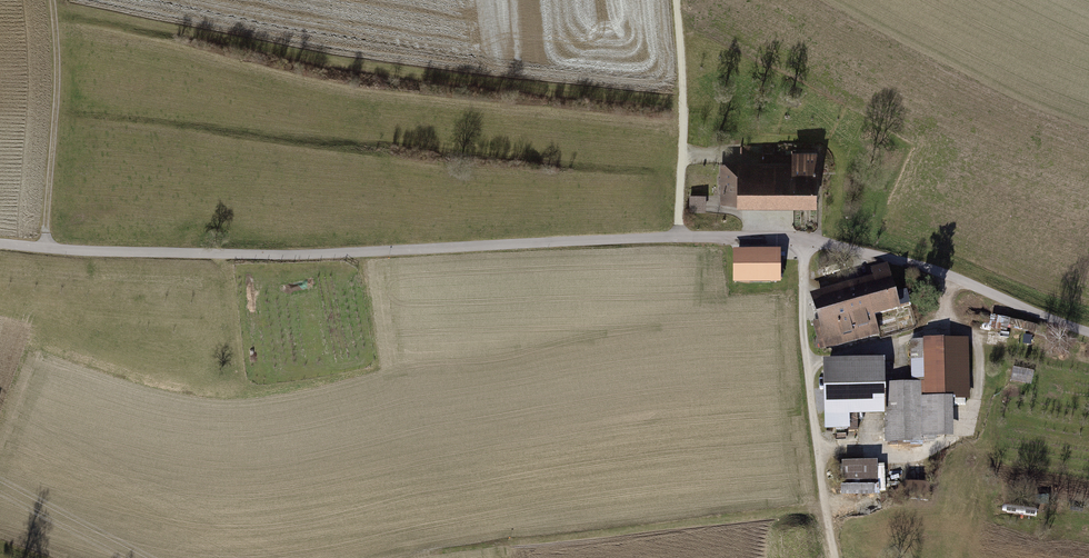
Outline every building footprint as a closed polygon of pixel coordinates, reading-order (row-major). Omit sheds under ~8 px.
[(723,184),(723,202),(816,202),(816,154),(802,154),(802,176),(795,176),(795,166),(723,166),(723,178),(720,178),(720,184),(723,184)] [(707,197),(689,197),(689,214),(706,214),(707,197)] [(734,254),(734,289),(781,289),(781,253),(734,254)] [(879,285),(816,303),(825,333),(818,335),(821,347),(878,331),(873,314),(898,307),(886,266),(874,269),(879,285)] [(825,368),(827,427),(848,427),(848,411),(886,410),(887,442),(922,441),(922,435),(945,434),(944,397),(966,396),(965,344),(914,345),(915,385),(883,386),(882,367),(825,368)] [(878,464),(843,464),(843,490),(879,489),(878,464)]
